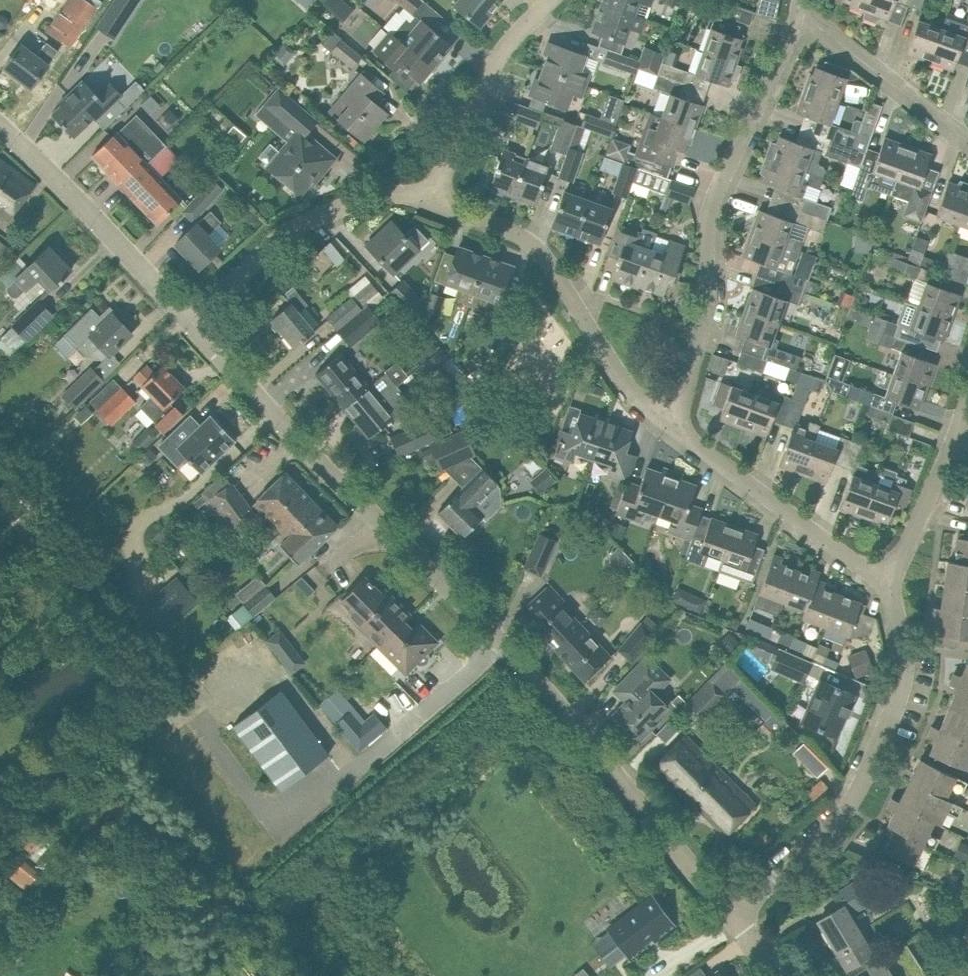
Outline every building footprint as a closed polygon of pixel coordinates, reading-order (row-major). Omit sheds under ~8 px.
[(99,8),(88,0),(67,0),(45,32),(70,49),(99,8)] [(97,26),(114,37),(139,0),(114,0),(97,26)] [(323,2),(333,10),(341,0),(324,0),(323,2)] [(423,0),(396,0),(411,14),(423,0)] [(454,5),(480,27),(502,0),(458,0),(454,5)] [(652,0),(603,0),(602,4),(633,15),(638,1),(650,5),(652,0)] [(701,8),(727,17),(731,3),(722,0),(683,0),(682,4),(700,11),(701,8)] [(850,2),(850,6),(865,11),(869,0),(843,0),(850,2)] [(865,11),(863,17),(876,21),(880,17),(881,14),(888,16),(886,19),(888,20),(895,1),(906,5),(908,0),(869,0),(865,11)] [(906,5),(920,10),(923,0),(908,0),(906,5)] [(633,15),(602,4),(592,30),(624,41),(629,27),(641,31),(645,19),(633,15)] [(965,36),(966,37),(967,32),(967,20),(947,12),(941,28),(929,61),(944,67),(946,64),(952,66),(951,69),(953,70),(965,36)] [(407,18),(393,35),(428,64),(435,55),(439,58),(451,44),(422,20),(421,20),(415,15),(410,21),(407,18)] [(714,17),(702,50),(736,63),(741,48),(739,46),(743,34),(742,34),(741,38),(735,36),(739,25),(714,17)] [(915,56),(929,61),(941,28),(918,19),(906,53),(908,54),(909,51),(915,53),(915,56)] [(334,31),(324,43),(333,51),(354,69),(364,56),(343,39),(334,31)] [(428,64),(393,35),(389,32),(374,50),(396,69),(400,64),(420,81),(432,67),(428,64)] [(548,53),(543,69),(586,85),(590,73),(580,69),(586,55),(548,41),(544,52),(548,53)] [(36,55),(21,43),(3,67),(30,88),(58,51),(46,42),(36,55)] [(643,46),(639,59),(636,67),(657,75),(661,62),(664,54),(643,46)] [(634,73),(636,67),(639,59),(608,48),(603,62),(634,73)] [(728,77),(731,78),(736,78),(741,64),(736,63),(702,50),(694,74),(728,86),(729,84),(726,83),(728,77)] [(809,74),(804,89),(838,100),(840,96),(845,80),(848,81),(852,70),(825,60),(823,65),(817,63),(813,74),(809,74)] [(683,84),(688,72),(661,62),(657,75),(683,84)] [(535,77),(529,94),(567,107),(572,92),(582,96),(586,85),(543,69),(539,79),(535,77)] [(348,106),(338,118),(364,140),(387,113),(375,102),(383,92),(361,73),(339,98),(348,106)] [(683,84),(657,75),(652,88),(669,94),(662,115),(695,128),(700,113),(697,111),(700,105),(703,106),(703,104),(679,96),(683,84)] [(138,83),(135,80),(122,94),(111,83),(98,95),(83,79),(58,103),(60,105),(51,114),(74,137),(93,118),(103,128),(144,89),(141,86),(142,86),(139,83),(138,83)] [(278,87),(263,104),(270,110),(287,125),(302,107),(285,92),(278,87)] [(796,110),(796,112),(805,115),(830,124),(830,122),(838,100),(804,89),(799,103),(802,105),(799,111),(796,110)] [(585,112),(580,125),(591,129),(611,136),(624,99),(609,93),(600,117),(585,112)] [(519,104),(514,119),(537,127),(543,112),(519,104)] [(683,154),(687,142),(690,143),(695,128),(662,115),(649,111),(637,147),(674,160),(676,152),(683,154)] [(119,184),(163,142),(140,118),(124,133),(120,128),(91,155),(119,184)] [(550,147),(567,153),(577,124),(561,118),(550,147)] [(858,132),(853,146),(866,151),(867,147),(873,131),(875,125),(862,120),(861,123),(858,131),(858,132)] [(591,129),(580,125),(577,124),(567,153),(558,176),(574,181),(584,151),(583,151),(591,129)] [(834,125),(829,138),(853,146),(858,132),(852,130),(834,124),(834,125)] [(278,183),(282,179),(298,192),(317,169),(322,174),(336,157),(300,126),(285,143),(291,148),(272,170),(273,171),(269,175),(268,178),(268,181),(270,184),(272,185),(275,185),(278,183)] [(771,142),(766,157),(771,159),(823,177),(826,170),(823,165),(819,164),(818,161),(821,152),(822,151),(798,142),(795,141),(779,135),(778,137),(782,138),(780,144),(777,142),(771,142)] [(886,137),(884,137),(871,174),(859,170),(849,196),(862,201),(869,181),(878,184),(882,173),(896,178),(908,145),(893,140),(891,143),(885,140),(886,137)] [(824,152),(824,153),(847,161),(860,166),(866,151),(853,146),(829,138),(824,152)] [(175,220),(183,211),(188,205),(182,199),(161,176),(179,159),(163,142),(119,184),(157,223),(168,212),(175,220)] [(908,145),(896,178),(891,194),(913,202),(908,217),(921,222),(930,195),(918,191),(931,153),(930,153),(929,156),(922,154),(923,150),(908,145)] [(513,195),(526,157),(503,149),(500,159),(497,158),(498,156),(490,153),(483,171),(492,174),(491,178),(488,177),(485,185),(513,195)] [(632,165),(638,167),(658,174),(663,160),(637,151),(632,165)] [(526,157),(513,195),(536,204),(550,165),(526,157)] [(766,157),(760,172),(768,176),(766,182),(763,181),(762,182),(775,187),(781,189),(804,197),(808,185),(817,189),(819,187),(823,177),(771,159),(766,157)] [(0,159),(0,213),(9,220),(35,184),(0,159)] [(627,198),(632,182),(638,167),(632,165),(623,162),(612,193),(627,198)] [(638,167),(632,182),(666,193),(671,179),(658,174),(638,167)] [(188,205),(183,211),(193,221),(201,212),(223,188),(212,178),(188,205)] [(671,179),(666,193),(666,194),(689,202),(694,187),(671,179)] [(959,223),(967,198),(967,182),(960,179),(957,184),(948,181),(936,215),(959,223)] [(588,200),(564,191),(552,225),(576,234),(588,200)] [(805,197),(800,209),(827,219),(831,207),(805,197)] [(967,227),(967,198),(959,223),(967,227)] [(588,200),(576,234),(599,242),(612,208),(588,200)] [(755,218),(750,232),(800,250),(803,240),(797,237),(801,224),(822,231),(827,219),(800,209),(796,222),(759,209),(758,211),(761,212),(759,218),(755,218)] [(211,210),(176,243),(199,267),(220,248),(207,235),(221,221),(211,210)] [(404,234),(391,221),(366,245),(393,273),(429,240),(414,225),(404,234)] [(638,286),(639,284),(651,250),(636,245),(641,232),(618,223),(607,253),(618,257),(618,258),(621,259),(614,278),(638,286)] [(796,260),(800,250),(750,232),(745,247),(748,249),(746,255),(743,254),(742,256),(779,269),(775,281),(801,290),(806,277),(785,270),(789,257),(796,260)] [(927,240),(916,236),(907,259),(919,263),(927,240)] [(684,245),(668,239),(663,254),(651,250),(639,284),(663,292),(668,278),(672,280),(684,245)] [(59,257),(48,246),(7,286),(8,292),(11,295),(17,297),(27,288),(39,277),(50,289),(71,269),(70,268),(73,265),(62,254),(59,257)] [(445,283),(445,281),(460,287),(455,300),(468,304),(485,257),(458,247),(453,259),(443,255),(446,250),(445,249),(434,280),(445,283)] [(513,266),(485,257),(468,304),(481,309),(486,296),(501,301),(513,266)] [(915,278),(920,266),(895,258),(891,270),(915,278)] [(941,274),(964,283),(967,272),(967,270),(945,262),(941,274)] [(337,330),(368,304),(381,294),(370,281),(352,296),(327,317),(337,330)] [(403,281),(390,292),(411,314),(424,302),(403,281)] [(749,296),(744,311),(778,323),(786,300),(797,303),(801,290),(775,281),(771,293),(753,287),(752,289),(755,290),(753,296),(749,296)] [(927,281),(918,305),(952,317),(960,294),(927,281)] [(270,319),(294,347),(314,331),(298,312),(308,304),(297,291),(287,299),(290,303),(270,319)] [(420,322),(433,327),(444,297),(430,292),(420,322)] [(38,300),(12,325),(7,330),(21,345),(26,340),(53,314),(38,300)] [(952,317),(918,305),(906,300),(898,324),(895,331),(911,337),(914,330),(944,340),(952,317)] [(368,304),(337,330),(350,345),(381,319),(368,304)] [(78,347),(87,356),(98,346),(107,356),(132,333),(114,314),(115,312),(109,306),(99,315),(92,307),(63,335),(77,348),(78,347)] [(741,350),(767,359),(789,367),(795,368),(799,356),(775,348),(778,339),(773,337),(778,323),(744,311),(739,325),(742,327),(739,333),(736,332),(736,334),(745,337),(741,350)] [(493,314),(483,342),(497,347),(507,319),(493,314)] [(874,315),(870,327),(894,335),(895,331),(898,324),(874,315)] [(894,335),(870,327),(866,338),(889,346),(894,335)] [(429,371),(448,354),(441,346),(421,362),(429,371)] [(767,359),(741,350),(736,363),(763,372),(767,359)] [(927,386),(935,363),(901,351),(893,374),(927,386)] [(369,386),(341,352),(315,373),(343,407),(369,386)] [(842,381),(850,359),(835,353),(825,379),(833,391),(845,395),(849,383),(842,381)] [(369,386),(343,407),(368,438),(393,417),(376,397),(394,382),(395,384),(407,374),(396,360),(384,370),(386,372),(369,386)] [(146,364),(134,375),(142,384),(141,385),(151,395),(140,406),(156,423),(155,423),(164,433),(183,414),(174,405),(173,406),(170,402),(185,387),(162,364),(154,372),(146,364)] [(63,395),(75,407),(104,380),(91,367),(63,395)] [(790,397),(781,423),(795,428),(813,375),(800,371),(791,397),(790,397)] [(919,409),(927,386),(893,374),(885,397),(919,409)] [(470,378),(460,387),(486,417),(499,411),(480,389),(470,378)] [(742,427),(755,393),(720,381),(712,403),(723,407),(719,418),(721,419),(722,416),(728,418),(728,422),(742,427)] [(881,394),(850,383),(849,383),(845,395),(882,409),(885,401),(880,399),(881,394)] [(135,401),(122,387),(96,411),(109,426),(135,401)] [(755,393),(742,427),(757,432),(759,430),(765,432),(764,435),(766,436),(771,420),(781,423),(790,397),(779,393),(776,401),(755,393)] [(572,433),(561,429),(551,456),(570,462),(574,451),(593,458),(607,417),(596,413),(594,417),(579,412),(572,433)] [(900,416),(892,413),(886,428),(895,431),(900,416)] [(178,465),(186,457),(201,473),(235,439),(211,414),(200,425),(190,415),(159,445),(178,465)] [(900,416),(895,431),(908,436),(914,421),(900,416)] [(607,475),(627,482),(636,454),(625,451),(632,430),(617,425),(618,421),(607,417),(593,458),(611,464),(607,475)] [(429,420),(391,437),(398,454),(437,437),(429,420)] [(804,436),(791,431),(779,465),(780,466),(782,463),(789,465),(788,468),(802,474),(814,440),(820,425),(809,421),(804,436)] [(473,453),(463,428),(427,443),(438,468),(473,453)] [(832,464),(842,468),(852,440),(840,435),(836,448),(814,440),(802,474),(817,479),(818,476),(825,478),(824,481),(825,482),(832,464)] [(842,468),(856,473),(856,475),(852,474),(840,508),(842,508),(843,505),(849,508),(849,511),(863,516),(879,473),(859,466),(866,445),(852,440),(842,468)] [(911,488),(903,485),(906,478),(896,475),(897,471),(882,466),(879,473),(863,516),(878,522),(880,519),(891,523),(894,516),(890,515),(895,502),(905,505),(911,488)] [(497,483),(482,467),(437,512),(462,537),(483,516),(474,506),(497,483)] [(644,509),(658,514),(673,471),(672,471),(670,476),(646,467),(640,486),(627,482),(624,488),(618,508),(616,512),(640,520),(644,509)] [(314,500),(286,471),(253,503),(281,530),(314,500)] [(674,472),(673,471),(658,514),(672,519),(668,530),(692,538),(694,532),(700,514),(702,508),(689,504),(696,485),(672,476),(674,472)] [(226,474),(201,493),(230,534),(256,515),(226,474)] [(606,504),(618,508),(624,488),(614,485),(613,489),(611,489),(606,504)] [(281,545),(299,563),(338,525),(314,500),(281,530),(288,537),(281,545)] [(711,517),(700,514),(694,532),(692,538),(685,558),(704,565),(708,554),(723,559),(734,525),(720,520),(718,523),(711,520),(712,517),(711,517)] [(723,559),(719,570),(753,582),(764,548),(754,545),(758,533),(756,533),(755,535),(749,533),(749,530),(734,525),(723,559)] [(556,539),(539,532),(524,567),(540,575),(556,539)] [(967,538),(967,534),(958,532),(954,561),(948,560),(936,642),(967,647),(967,539),(967,538)] [(260,537),(242,552),(248,559),(266,544),(260,537)] [(782,557),(773,554),(759,592),(783,601),(795,569),(780,563),(782,557)] [(795,569),(783,601),(805,609),(817,579),(820,572),(811,568),(809,574),(795,569)] [(178,577),(137,611),(155,633),(196,599),(178,577)] [(388,600),(365,577),(342,599),(353,610),(348,615),(378,645),(400,624),(410,614),(392,596),(388,600)] [(261,578),(239,596),(254,615),(277,597),(261,578)] [(825,582),(817,579),(805,609),(802,617),(825,625),(837,593),(823,588),(825,582)] [(520,611),(555,649),(581,624),(564,606),(567,604),(549,584),(520,611)] [(677,587),(671,600),(700,613),(706,600),(677,587)] [(865,604),(837,593),(825,625),(849,634),(857,611),(862,613),(865,604)] [(768,638),(773,627),(763,623),(768,610),(755,605),(745,628),(768,638)] [(655,633),(661,626),(648,614),(618,649),(632,661),(655,633)] [(738,618),(729,614),(725,624),(735,627),(738,618)] [(400,624),(378,645),(406,672),(416,662),(420,664),(423,664),(427,662),(428,659),(428,655),(426,652),(437,641),(417,622),(408,632),(400,624)] [(555,649),(584,680),(610,656),(581,624),(555,649)] [(795,637),(773,627),(768,638),(790,647),(795,637)] [(267,640),(283,660),(295,651),(280,631),(267,640)] [(813,657),(815,651),(817,647),(795,637),(790,647),(813,657)] [(780,647),(771,667),(802,681),(811,661),(780,647)] [(813,657),(812,660),(835,670),(839,662),(815,651),(813,657)] [(613,690),(625,701),(612,714),(639,740),(659,720),(657,718),(668,706),(657,696),(672,679),(646,655),(613,690)] [(967,662),(961,678),(967,681),(961,696),(955,693),(942,723),(949,725),(942,741),(936,738),(930,753),(967,769),(967,662)] [(739,676),(726,663),(687,703),(685,704),(703,721),(727,696),(723,692),(739,676)] [(820,679),(801,721),(837,737),(855,694),(820,679)] [(281,790),(330,753),(282,689),(233,726),(281,790)] [(678,694),(672,701),(680,709),(685,704),(687,703),(678,694)] [(349,710),(336,722),(359,749),(386,726),(375,712),(364,721),(361,724),(359,721),(349,710)] [(775,710),(760,725),(769,733),(780,734),(789,724),(775,710)] [(654,765),(688,798),(718,767),(685,733),(654,765)] [(804,743),(795,749),(812,774),(821,767),(804,743)] [(961,791),(966,781),(920,758),(913,773),(919,776),(901,813),(895,810),(887,825),(893,828),(882,850),(912,865),(923,842),(934,848),(939,838),(927,832),(933,821),(939,823),(945,811),(957,817),(962,807),(944,798),(950,786),(961,791)] [(718,767),(688,798),(725,834),(756,804),(718,767)] [(947,892),(964,899),(967,890),(967,889),(951,882),(947,892)] [(846,915),(865,904),(853,883),(833,895),(840,907),(818,920),(846,967),(871,952),(856,926),(853,928),(846,915)] [(674,925),(652,896),(608,929),(630,958),(646,946),(644,943),(651,938),(653,940),(674,925)] [(906,943),(869,968),(873,974),(871,975),(922,975),(926,973),(906,943)]
